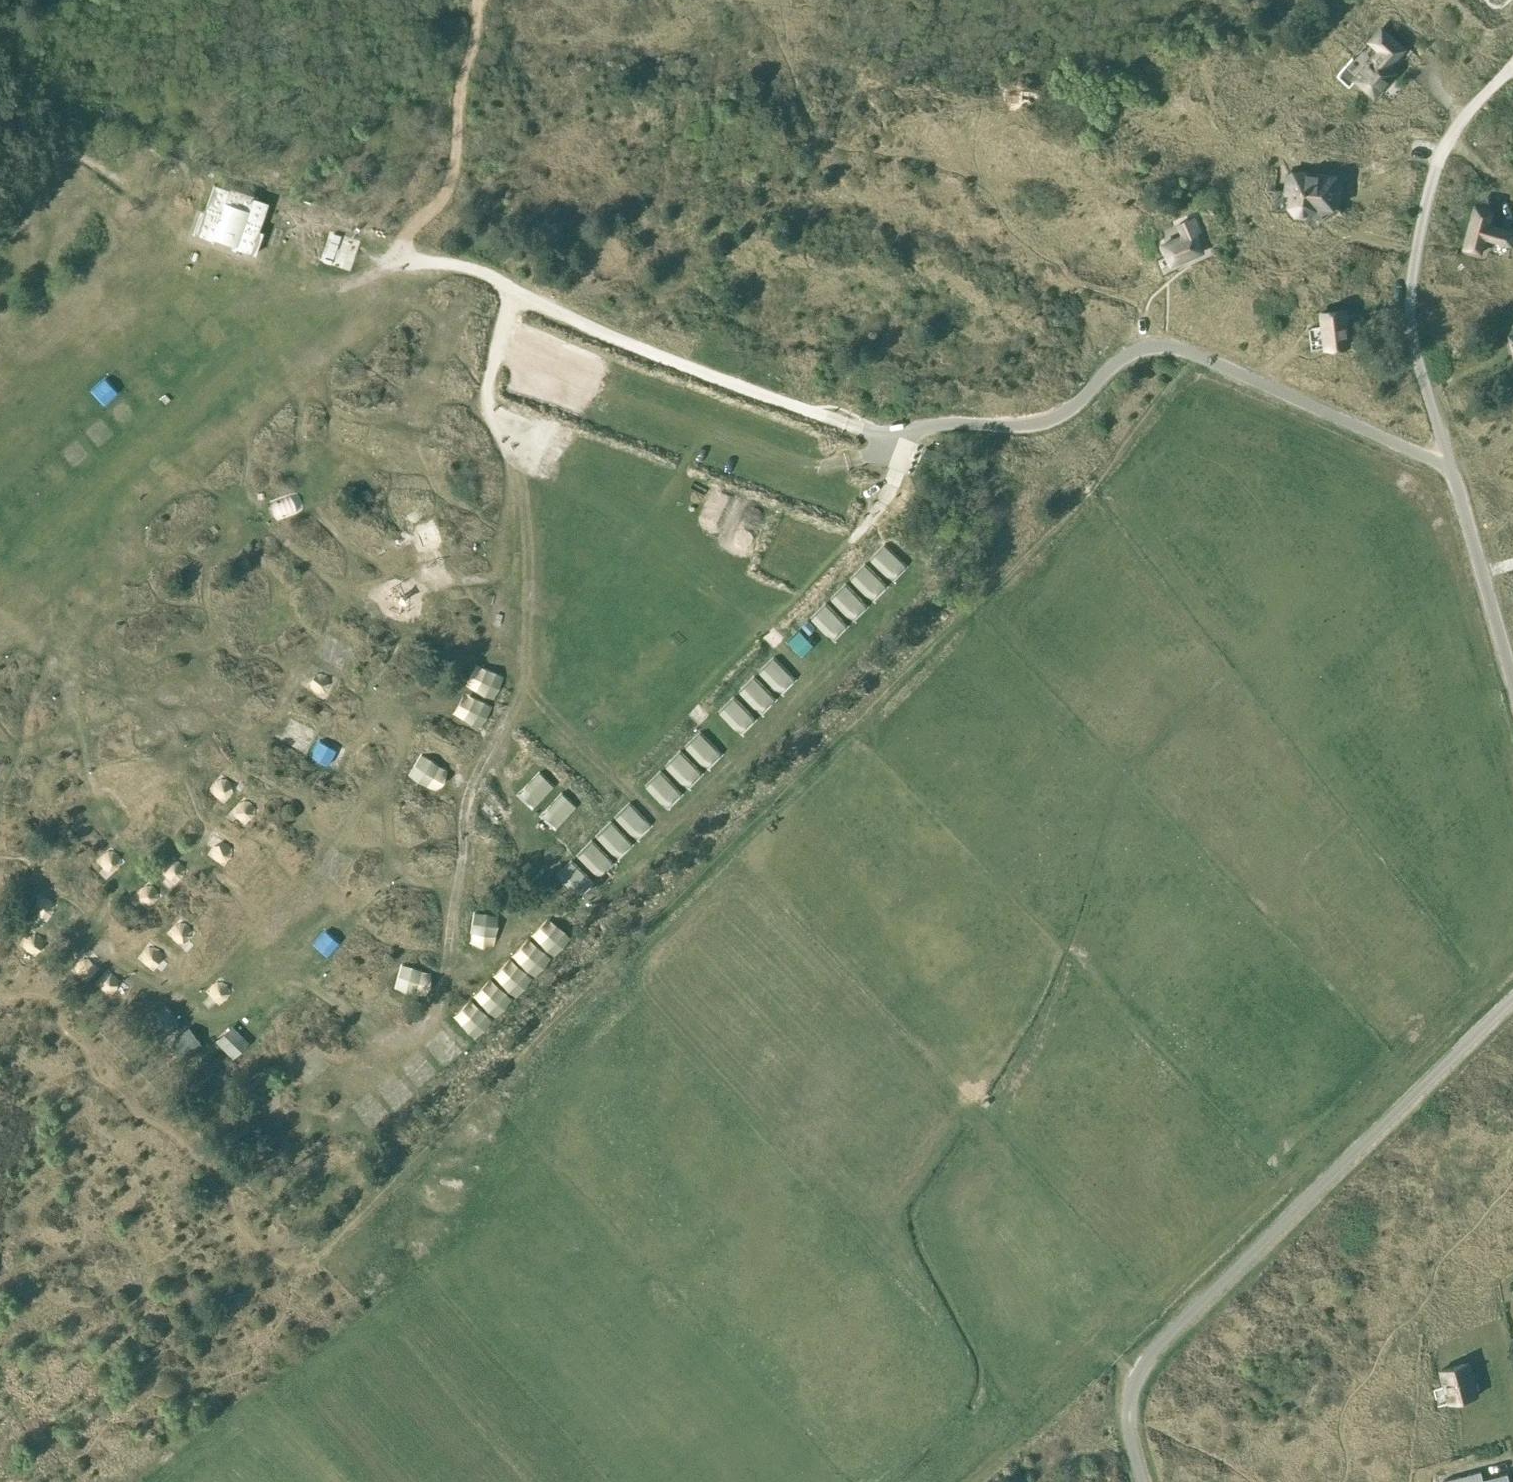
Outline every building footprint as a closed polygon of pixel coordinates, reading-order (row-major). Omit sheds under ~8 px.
[(1403,48),(1381,29),(1371,40),(1382,50),(1377,55),(1376,54),(1355,78),(1373,94),(1380,87),(1383,87),(1388,81),(1388,78),(1395,71),(1387,64),(1392,59),(1393,59),(1403,48)] [(1340,179),(1341,178),(1287,172),(1287,174),(1289,174),(1287,191),(1285,191),(1285,193),(1291,194),(1289,206),(1295,214),(1305,215),(1313,209),(1314,205),(1337,207),(1338,205),(1336,205),(1339,179),(1340,179)] [(235,248),(250,253),(267,203),(252,198),(253,196),(229,188),(228,190),(213,185),(196,235),(211,240),(212,237),(236,245),(235,248)] [(1475,205),(1463,248),(1480,253),(1484,237),(1511,244),(1512,238),(1512,231),(1488,224),(1492,210),(1475,205)] [(1184,236),(1162,245),(1170,265),(1201,252),(1202,251),(1194,233),(1199,231),(1193,219),(1179,225),(1181,229),(1184,236)] [(1348,344),(1344,310),(1321,313),(1325,347),(1348,344)] [(1476,1396),(1468,1363),(1440,1370),(1449,1403),(1476,1396)] [(1442,1481),(1446,1481),(1447,1481),(1506,1481),(1504,1475),(1507,1474),(1507,1473),(1480,1480),(1479,1472),(1481,1472),(1480,1471),(1442,1481)]
